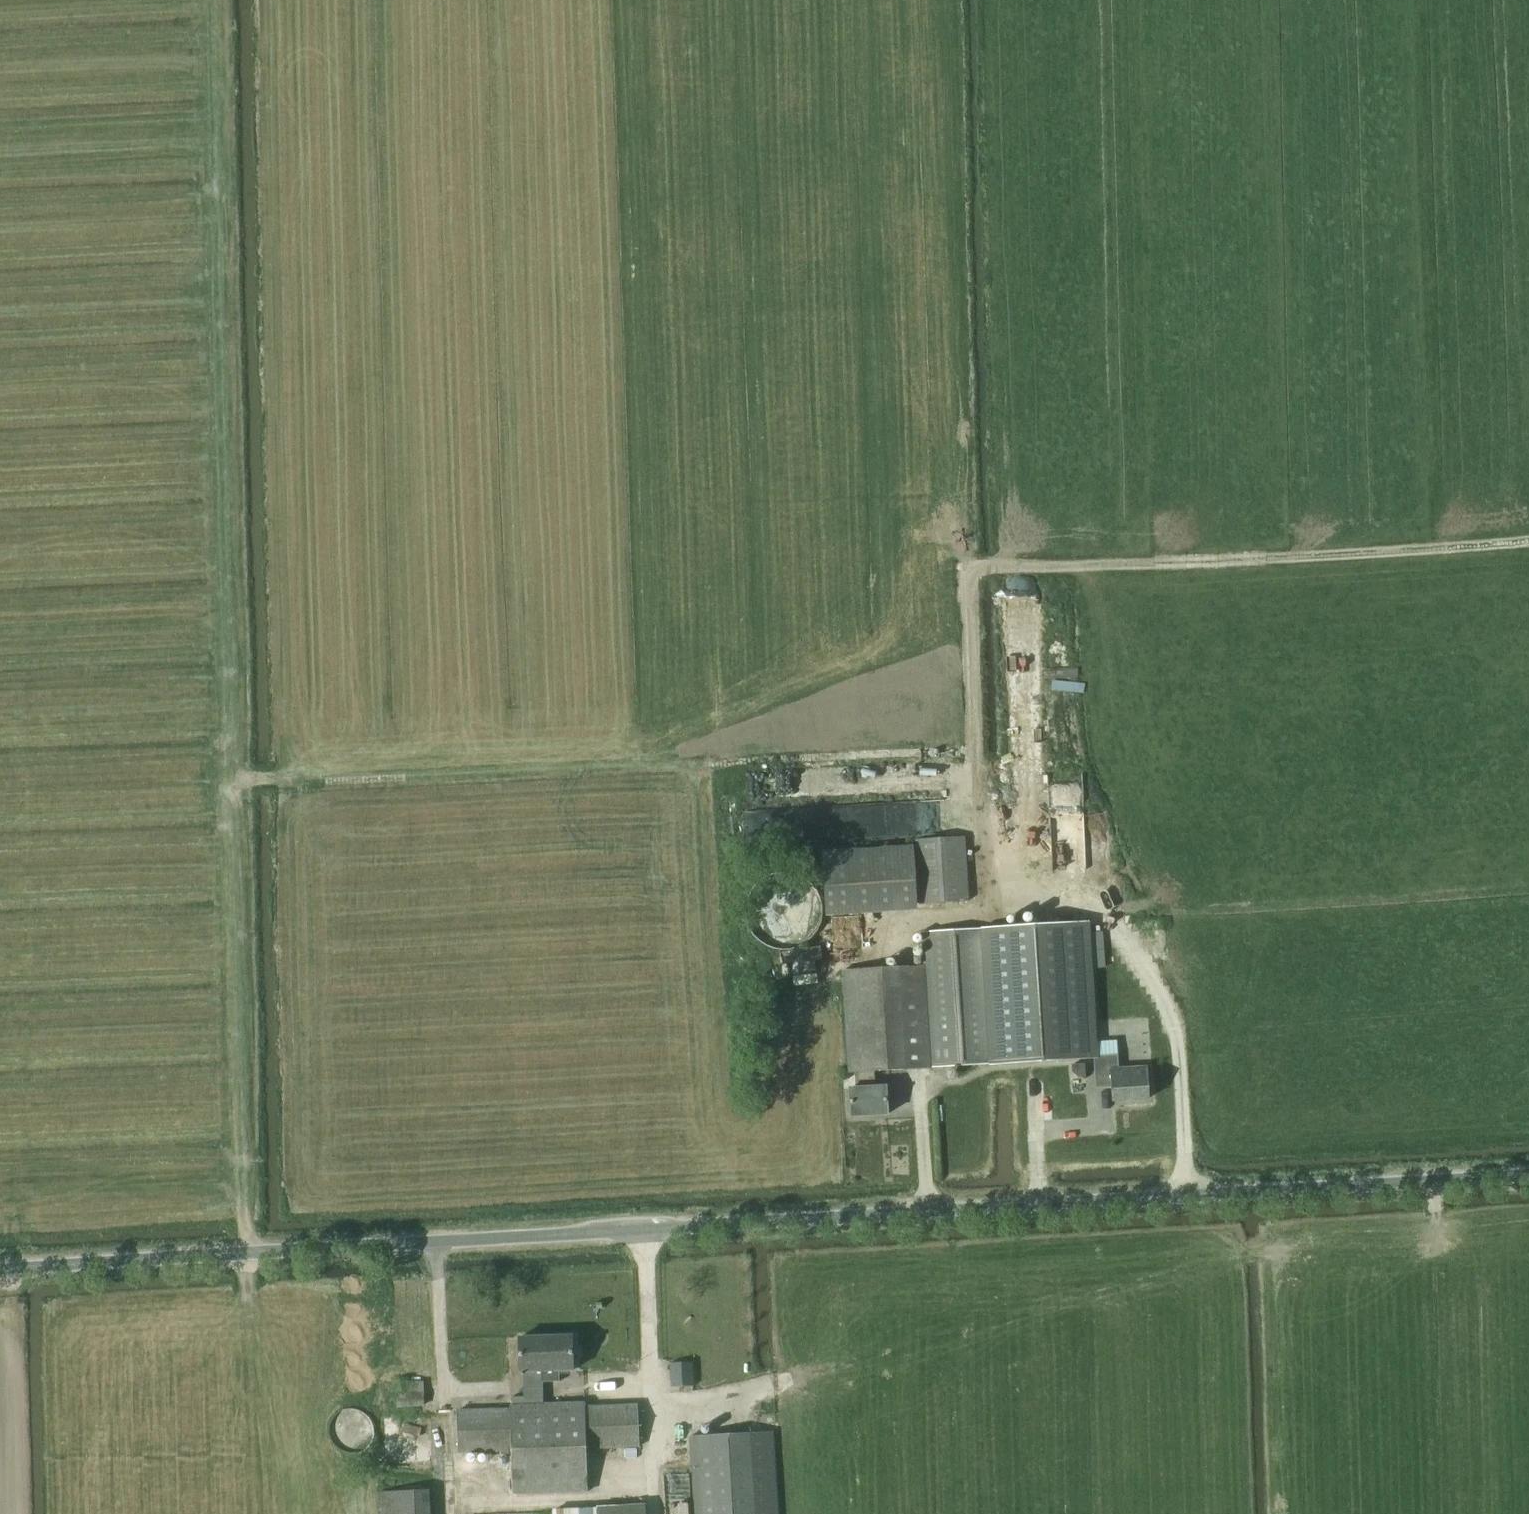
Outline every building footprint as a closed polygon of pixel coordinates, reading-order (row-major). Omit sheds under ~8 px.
[(966,838),(916,841),(919,904),(969,901),(966,838)] [(911,911),(909,845),(815,849),(818,915),(911,911)] [(988,929),(982,929),(990,1064),(1082,1059),(1082,1053),(1085,1053),(1092,1053),(1091,1022),(1087,923),(988,929)] [(990,1064),(982,929),(921,933),(923,966),(842,970),(848,1070),(848,1073),(855,1073),(856,1088),(875,1087),(874,1071),(903,1070),(990,1064)] [(1096,1090),(1112,1089),(1113,1102),(1149,1100),(1147,1069),(1119,1070),(1118,1056),(1094,1057),(1096,1090)] [(886,1087),(875,1087),(856,1088),(850,1089),(852,1116),(888,1114),(886,1087)] [(513,1495),(550,1494),(547,1403),(544,1403),(543,1382),(542,1371),(546,1371),(545,1336),(520,1337),(521,1372),(523,1371),(524,1397),(511,1397),(512,1404),(510,1404),(510,1408),(458,1410),(459,1454),(512,1452),(513,1495)] [(574,1370),(573,1336),(545,1336),(546,1371),(542,1371),(543,1382),(560,1382),(560,1370),(574,1370)] [(693,1363),(671,1363),(671,1387),(693,1387),(693,1363)] [(395,1406),(422,1407),(423,1380),(396,1380),(395,1406)] [(585,1402),(547,1403),(550,1494),(588,1493),(587,1449),(640,1447),(638,1404),(586,1406),(585,1402)] [(364,1414),(343,1421),(349,1442),(371,1436),(364,1414)] [(751,1433),(690,1436),(694,1513),(778,1513),(773,1433),(751,1433)] [(674,1512),(674,1513),(686,1513),(684,1482),(661,1482),(662,1513),(674,1512)] [(427,1490),(379,1490),(379,1513),(427,1513),(427,1490)] [(550,1513),(642,1513),(642,1504),(550,1508),(550,1513)]
